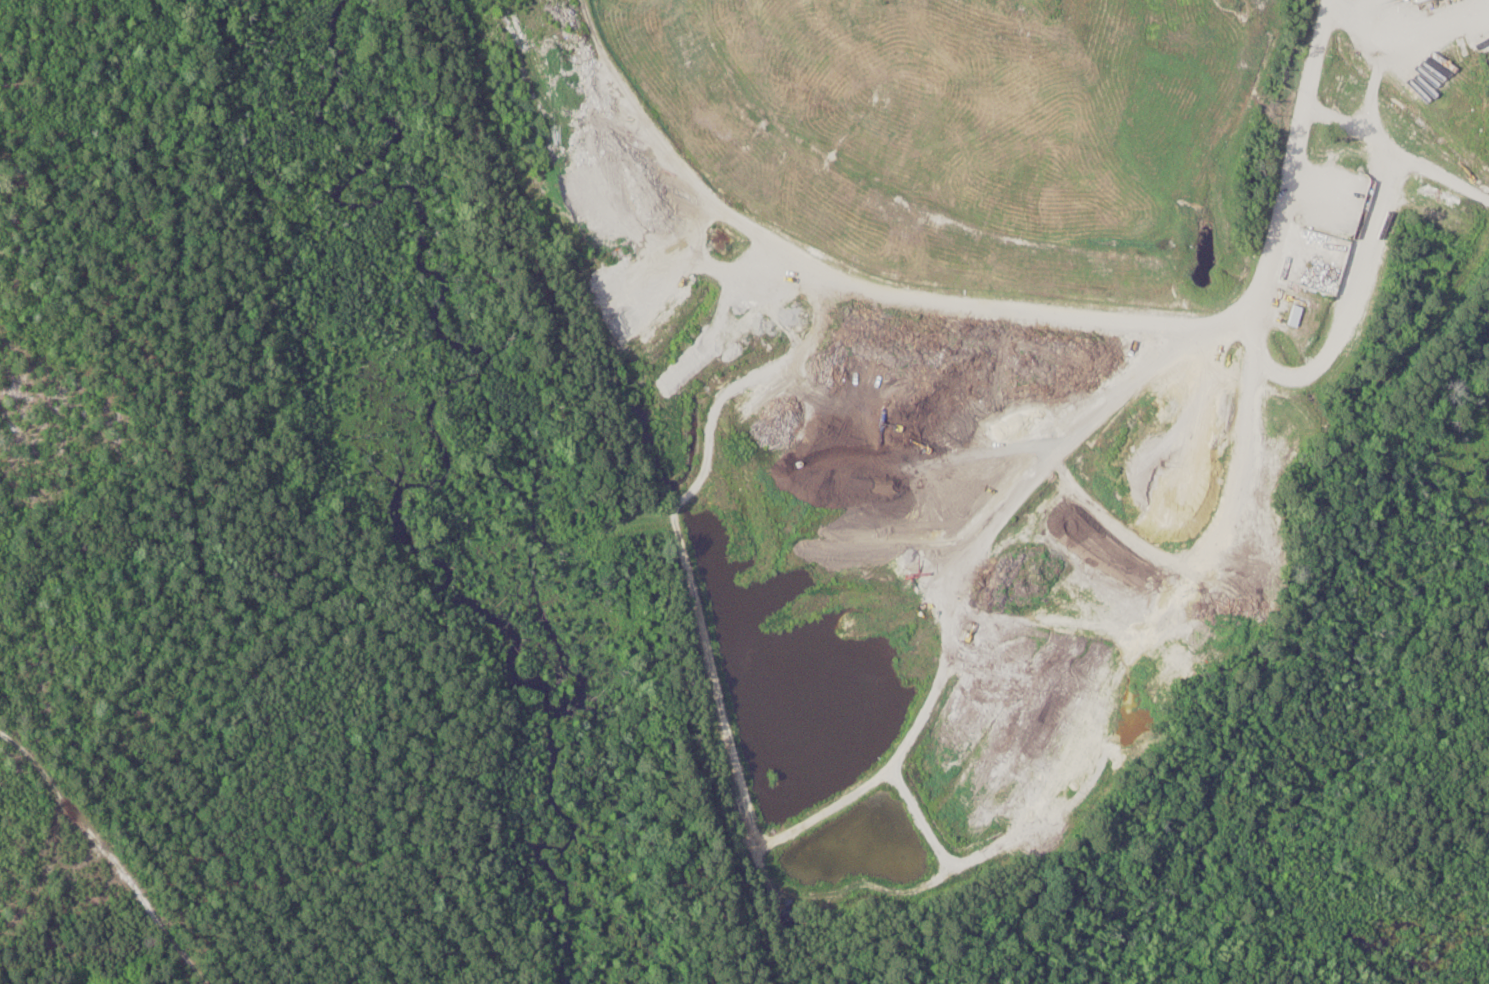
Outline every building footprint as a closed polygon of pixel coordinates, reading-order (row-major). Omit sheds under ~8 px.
[(1294,329),(1301,309),(1290,305),(1283,325),(1294,329)]
